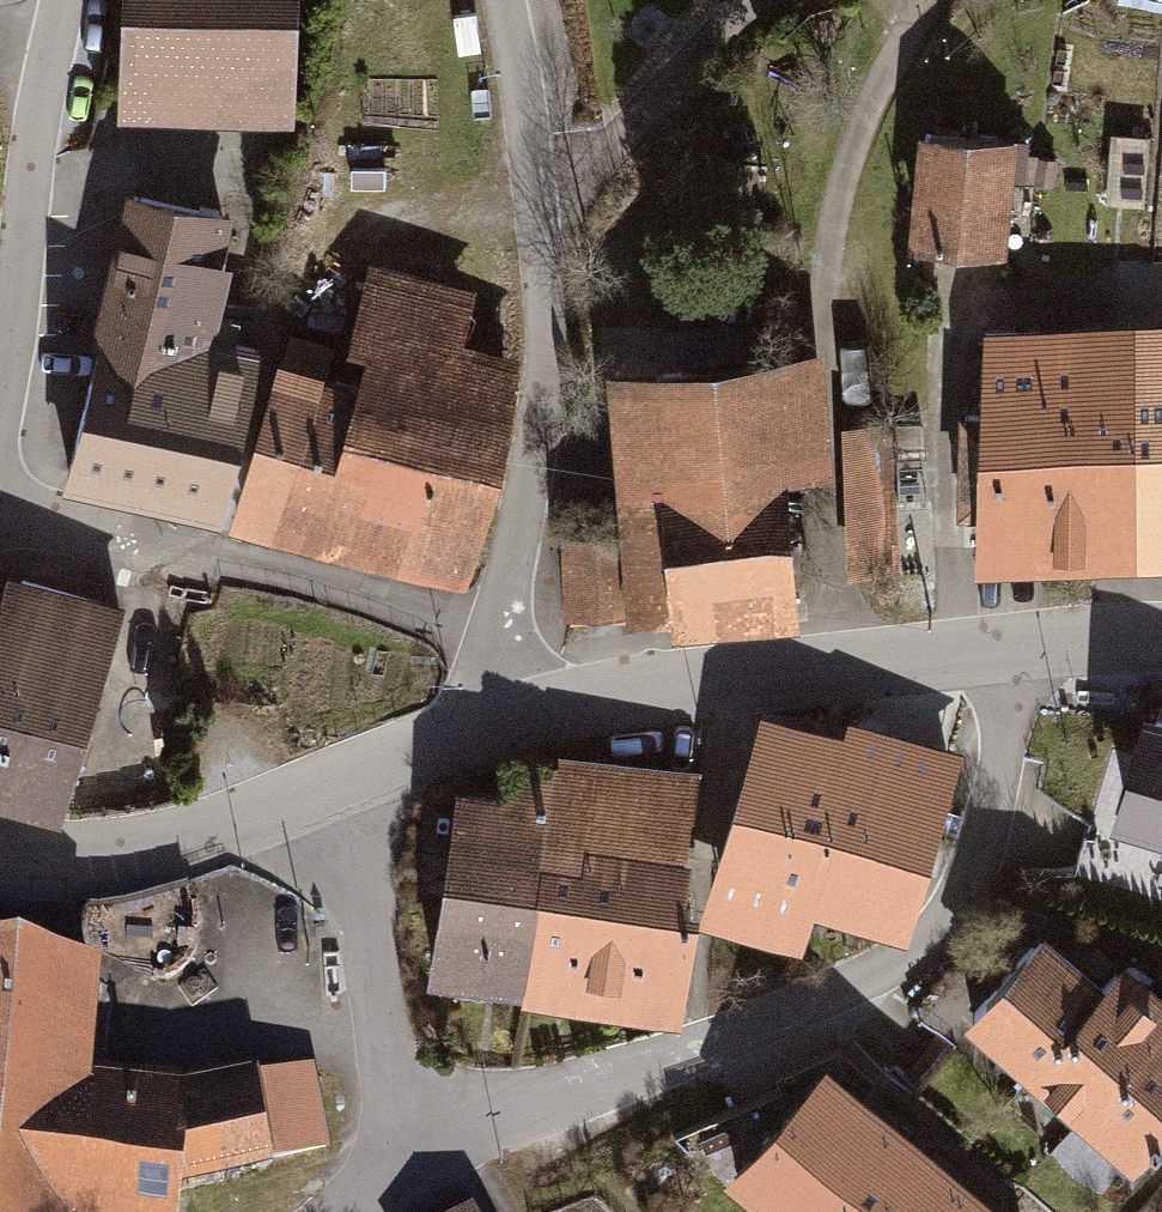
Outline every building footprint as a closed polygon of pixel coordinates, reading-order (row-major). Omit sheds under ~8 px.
[(122,97),(284,104),(289,0),(126,0),(122,97)] [(1012,131),(919,125),(912,240),(1004,246),(1012,131)] [(1145,143),(1117,142),(1115,208),(1143,209),(1145,143)] [(1055,167),(1033,166),(1032,194),(1054,194),(1055,167)] [(132,192),(56,472),(233,520),(279,353),(210,334),(240,221),(132,192)] [(233,520),(455,580),(518,348),(470,335),(484,284),(376,255),(345,371),(279,353),(233,520)] [(778,306),(778,333),(795,333),(795,306),(778,306)] [(984,319),(985,405),(965,405),(965,510),(985,510),(985,561),(1161,560),(1161,318),(984,319)] [(620,377),(635,603),(680,600),(681,616),(788,609),(779,469),(823,466),(816,365),(620,377)] [(892,431),(847,432),(850,571),(895,570),(892,431)] [(923,464),(903,464),(903,497),(924,497),(923,464)] [(618,537),(564,539),(567,615),(621,613),(618,537)] [(59,812),(119,602),(13,572),(6,596),(0,594),(0,796),(59,812)] [(1145,706),(1114,809),(1161,824),(1161,712),(1145,706)] [(857,740),(771,716),(722,890),(819,918),(822,905),(865,917),(862,930),(907,943),(961,753),(862,725),(857,740)] [(532,982),(530,995),(665,1014),(698,782),(564,763),(563,773),(515,766),(509,803),(464,797),(439,969),(532,982)] [(966,1021),(1139,1168),(1161,1140),(1161,983),(1123,950),(1099,978),(1043,931),(966,1021)] [(192,1186),(277,1167),(258,1084),(189,1099),(100,1090),(111,982),(0,971),(0,1211),(190,1211),(192,1186)] [(821,1063),(724,1177),(766,1211),(998,1211),(821,1063)]
